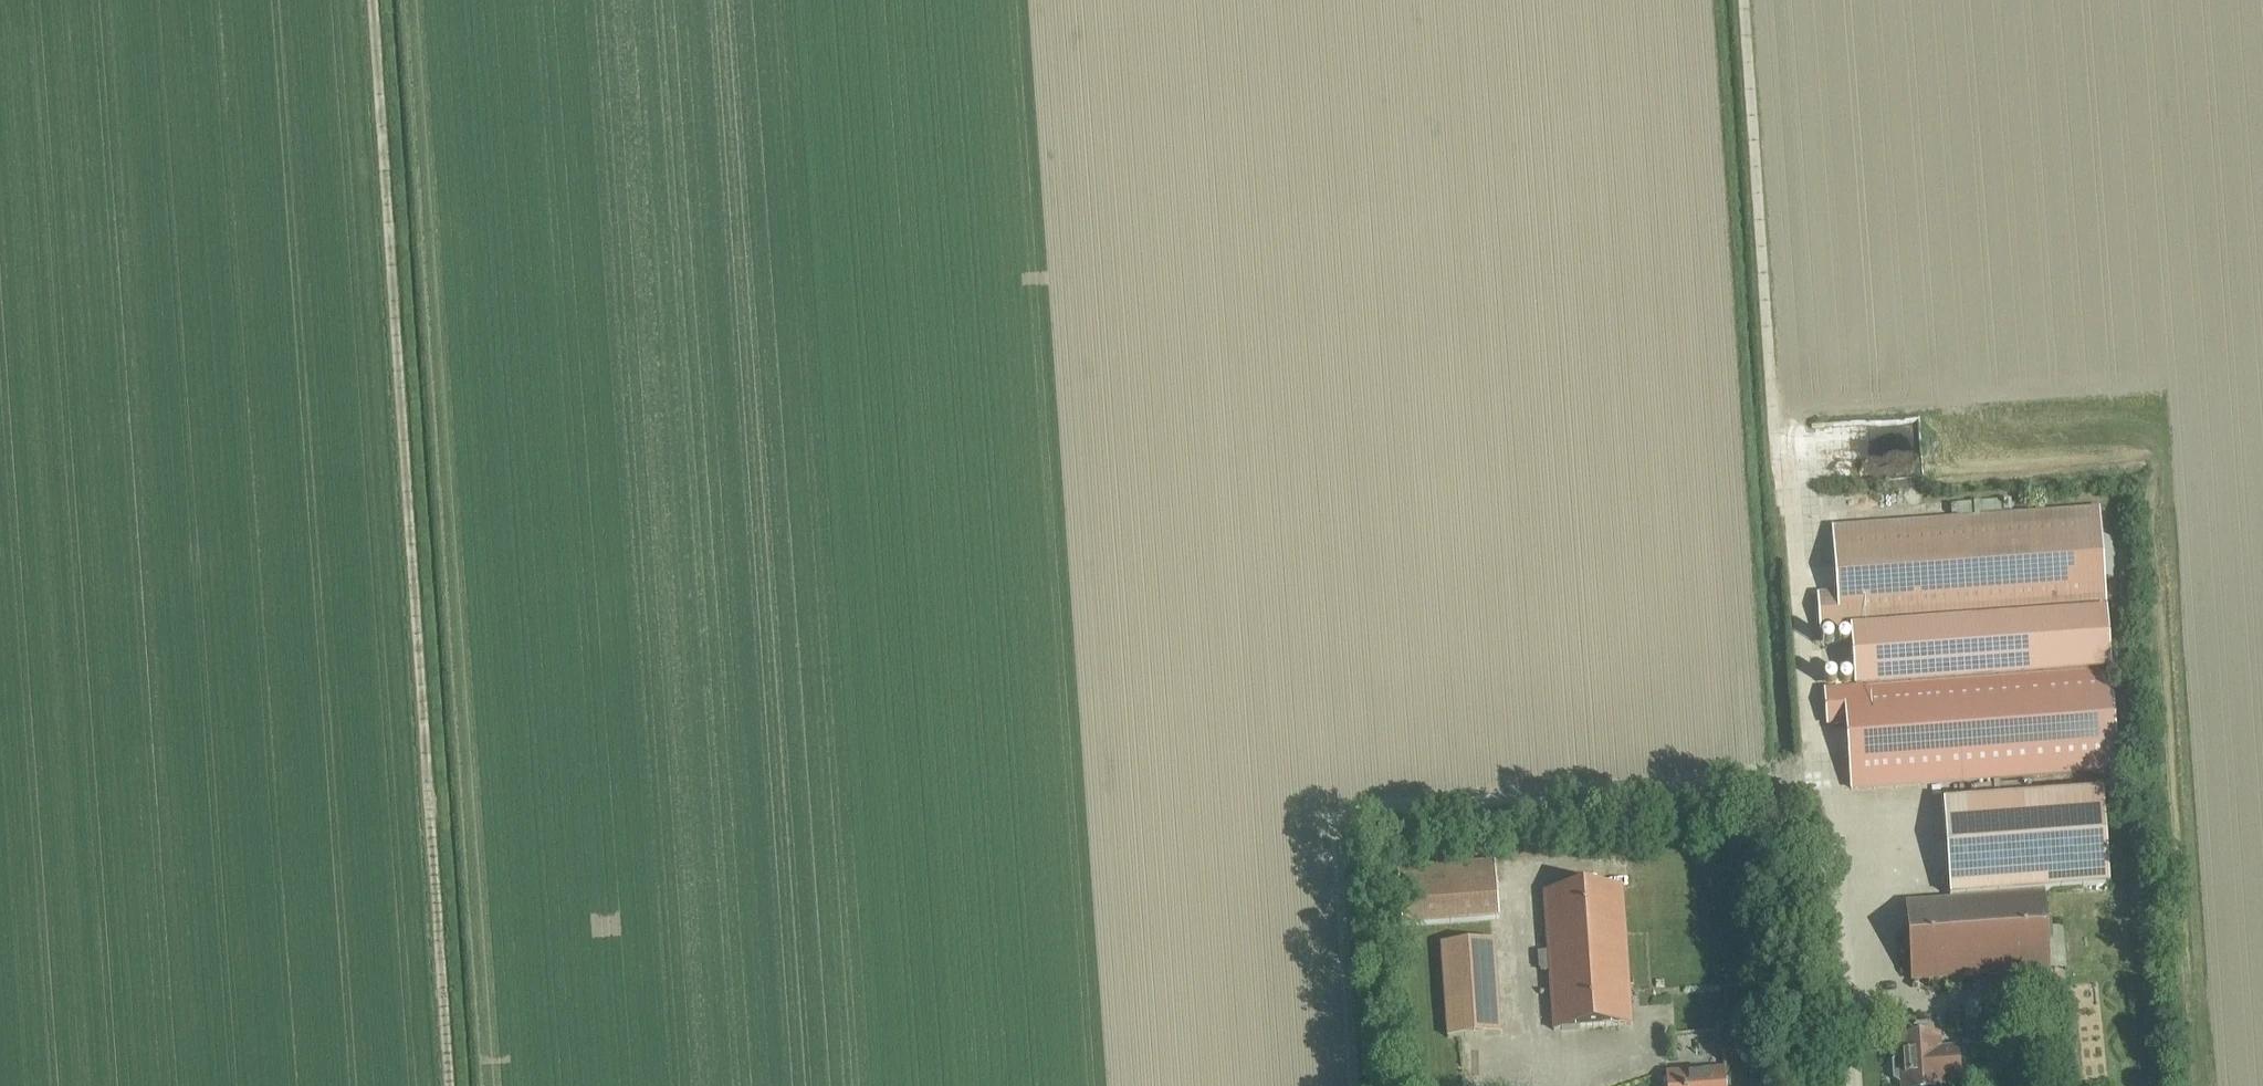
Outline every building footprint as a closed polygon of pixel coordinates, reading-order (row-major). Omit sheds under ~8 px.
[(1818,596),(1820,630),(1851,627),(2106,609),(2104,580),(2101,539),(2099,510),(1832,529),(1837,595),(1818,596)] [(2108,669),(1822,692),(1825,725),(1844,723),(1849,789),(2116,768),(2108,669)] [(1943,803),(1950,900),(2042,893),(2043,893),(2043,889),(2105,886),(2098,792),(1943,803)] [(1397,869),(1401,926),(1499,919),(1495,862),(1397,869)] [(1552,1030),(1631,1024),(1621,887),(1543,892),(1552,1030)] [(1911,981),(2048,971),(2042,893),(1950,900),(1905,903),(1911,981)] [(1499,1033),(1492,940),(1440,944),(1446,1037),(1499,1033)] [(1891,1061),(1892,1078),(1900,1084),(1900,1085),(1941,1085),(1941,1084),(1959,1083),(1956,1046),(1938,1047),(1937,1034),(1927,1035),(1926,1028),(1922,1025),(1914,1026),(1910,1030),(1911,1036),(1897,1037),(1898,1054),(1891,1061)] [(1723,1068),(1665,1072),(1666,1085),(1725,1085),(1723,1068)]
